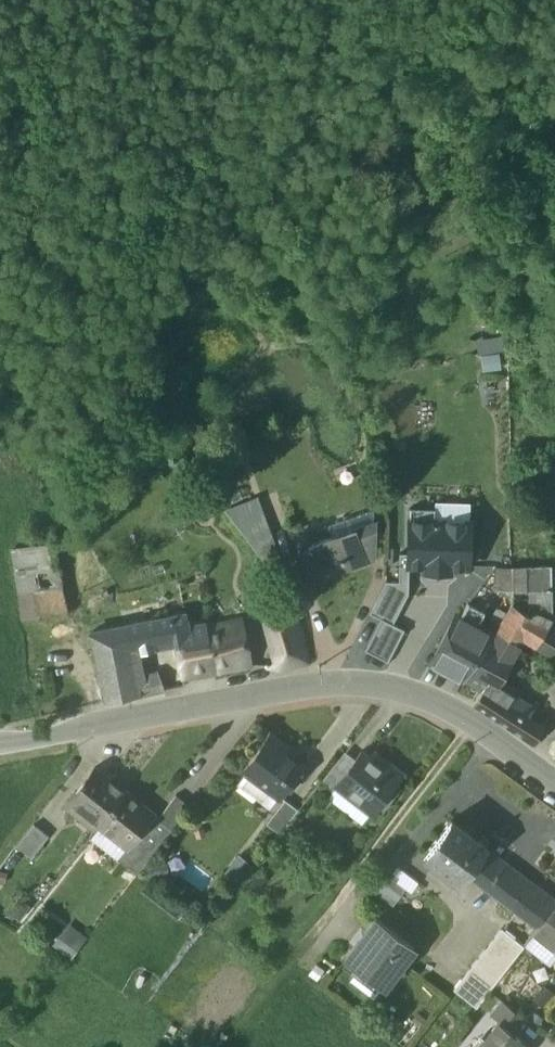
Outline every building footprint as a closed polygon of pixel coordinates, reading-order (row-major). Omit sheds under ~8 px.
[(474,336),(477,370),(498,368),(495,334),(474,336)] [(524,488),(524,473),(514,473),(514,488),(524,488)] [(408,555),(408,565),(426,565),(426,571),(450,572),(450,566),(469,566),(470,503),(435,503),(435,508),(410,508),(408,555)] [(374,510),(358,515),(362,528),(374,523),(374,510)] [(362,528),(353,531),(364,562),(373,559),(374,523),(362,528)] [(266,527),(244,536),(262,560),(277,556),(266,527)] [(353,531),(297,550),(308,581),(364,562),(353,531)] [(52,544),(12,550),(19,593),(35,591),(61,587),(60,580),(52,544)] [(394,624),(408,594),(408,565),(408,555),(400,555),(399,582),(386,582),(370,613),(382,619),(394,624)] [(550,566),(524,567),(524,592),(551,592),(550,566)] [(524,592),(524,567),(511,567),(511,568),(511,592),(524,592)] [(511,568),(495,568),(496,608),(510,607),(511,606),(511,605),(511,568)] [(61,587),(35,591),(40,618),(68,613),(61,587)] [(35,591),(19,593),(23,620),(40,618),(35,591)] [(533,619),(511,605),(511,606),(510,607),(495,632),(520,646),(524,640),(536,647),(547,628),(552,620),(551,592),(536,592),(537,599),(533,619)] [(471,601),(433,664),(465,682),(472,668),(482,650),(486,652),(494,637),(493,636),(477,627),(486,611),(471,601)] [(292,606),(267,613),(282,670),(308,664),(296,617),(292,606)] [(188,627),(186,614),(185,614),(171,617),(175,640),(182,678),(214,672),(206,624),(188,627)] [(171,617),(124,626),(129,649),(130,649),(175,640),(171,617)] [(405,630),(394,624),(382,619),(366,651),(389,662),(405,630)] [(238,620),(206,626),(214,672),(251,665),(248,651),(244,652),(238,620)] [(97,631),(90,633),(105,703),(140,696),(135,672),(130,649),(129,649),(124,626),(97,631)] [(547,628),(536,647),(554,659),(554,633),(547,628)] [(494,637),(486,652),(482,650),(472,668),(465,682),(482,691),(474,704),(500,723),(510,706),(519,692),(500,679),(520,646),(495,632),(493,636),(494,637)] [(147,669),(135,672),(140,696),(164,691),(158,675),(149,677),(147,669)] [(510,706),(500,723),(534,745),(543,728),(510,706)] [(289,748),(270,734),(243,770),(279,797),(303,766),(285,753),(289,748)] [(387,761),(381,768),(361,751),(348,767),(335,784),(336,785),(372,813),(403,774),(387,761)] [(338,759),(321,782),(332,791),(336,785),(335,784),(348,767),(338,759)] [(95,768),(64,808),(94,832),(126,792),(95,768)] [(154,814),(126,792),(90,837),(117,859),(126,847),(128,848),(154,815),(154,814)] [(154,815),(128,848),(126,847),(117,859),(137,875),(189,806),(176,795),(158,818),(154,815)] [(285,800),(266,824),(280,834),(298,810),(285,800)] [(486,846),(451,820),(424,856),(459,882),(465,874),(485,848),(486,846)] [(34,824),(17,846),(32,857),(49,836),(34,824)] [(485,848),(465,874),(538,929),(554,907),(554,901),(485,848)] [(388,869),(372,889),(393,905),(405,889),(395,882),(398,878),(388,869)] [(538,929),(533,935),(554,951),(554,950),(554,907),(538,929)] [(414,947),(376,918),(345,959),(383,989),(414,947)] [(51,942),(70,955),(83,938),(64,924),(51,942)] [(501,929),(470,969),(492,987),(524,947),(501,929)] [(492,987),(470,969),(453,990),(477,1008),(489,992),(492,987)] [(522,1017),(502,1001),(491,1015),(499,1021),(511,1031),(522,1017)] [(477,1046),(530,1046),(531,1046),(511,1031),(499,1021),(477,1046)]
